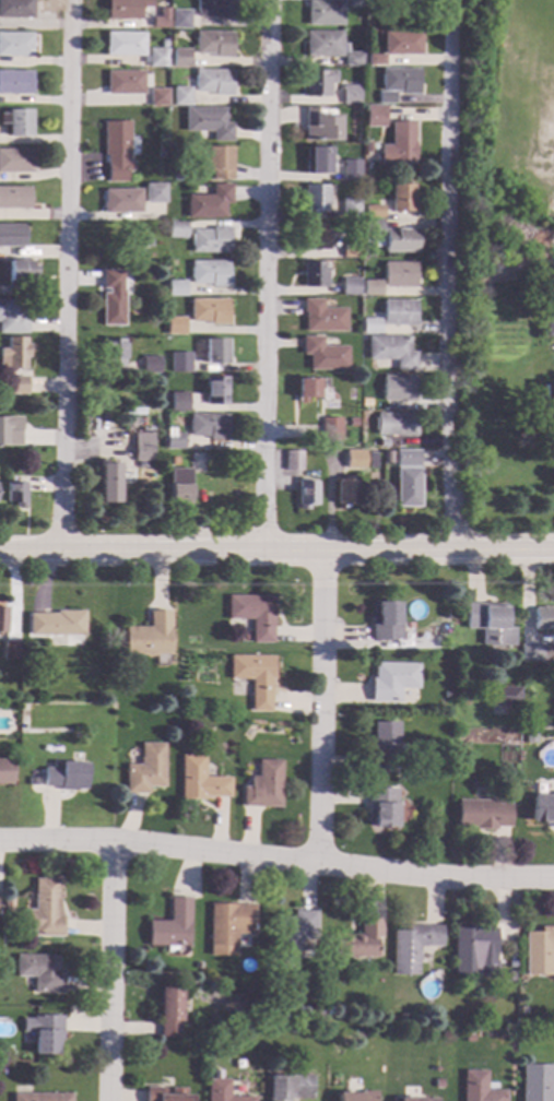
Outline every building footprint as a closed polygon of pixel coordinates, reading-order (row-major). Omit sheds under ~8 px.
[(33,19),(0,19),(0,0),(33,0),(33,19)] [(106,20),(107,0),(152,0),(152,9),(140,8),(140,20),(106,20)] [(196,17),(196,0),(234,0),(234,19),(196,17)] [(345,9),(346,0),(363,0),(363,9),(345,9)] [(342,26),(307,26),(307,1),(318,1),(342,1),(342,26)] [(168,27),(168,8),(158,8),(158,16),(151,16),(151,27),(168,27)] [(189,29),(169,29),(169,10),(189,10),(189,29)] [(233,33),(232,59),(214,58),(214,55),(195,55),(195,32),(233,33)] [(342,57),(306,57),(306,33),(342,32),(342,57)] [(421,56),(385,56),(385,67),(366,67),(366,55),(384,55),(382,32),(421,32),(421,56)] [(32,57),(0,57),(0,33),(32,34),(32,57)] [(143,57),(105,56),(105,33),(143,33),(143,57)] [(167,68),(149,68),(148,49),(167,49),(167,68)] [(189,68),(172,68),(172,49),(189,50),(189,68)] [(364,68),(344,68),(344,54),(364,54),(364,68)] [(419,95),(400,95),(400,92),(394,92),(394,104),(377,104),(377,93),(380,93),(380,69),(419,69),(419,95)] [(231,96),(213,96),(213,93),(193,93),(193,70),(232,71),(231,96)] [(31,95),(0,95),(0,71),(31,71),(31,95)] [(144,94),(106,95),(105,72),(143,71),(144,94)] [(327,78),(329,78),(328,97),(306,97),(306,71),(327,71),(327,78)] [(361,105),(343,105),(343,86),(361,86),(361,105)] [(190,88),(189,107),(172,106),(173,87),(190,88)] [(167,106),(149,106),(150,90),(167,90),(167,106)] [(385,128),(365,128),(365,106),(384,106),(385,128)] [(340,115),(340,142),(305,142),(304,107),(335,107),(340,115)] [(225,123),(232,123),(233,141),(212,141),(212,131),(185,131),(184,109),(225,109),(225,123)] [(8,123),(0,123),(0,115),(8,115),(8,110),(31,110),(31,137),(8,137),(8,123)] [(130,155),(128,155),(128,171),(126,171),(126,182),(107,182),(107,155),(104,156),(103,122),(129,122),(130,155)] [(414,165),(389,165),(389,163),(376,163),(376,155),(380,155),(380,145),(391,145),(390,123),(414,122),(414,165)] [(231,169),(233,169),(233,180),(212,180),(212,171),(204,171),(204,147),(229,147),(231,169)] [(330,174),(305,174),(305,147),(330,147),(330,174)] [(32,173),(0,173),(0,149),(31,149),(32,173)] [(156,150),(155,157),(146,156),(146,149),(156,150)] [(361,180),(343,181),(343,161),(361,159),(361,180)] [(164,183),(144,183),(144,202),(164,202),(164,183)] [(231,204),(225,204),(224,218),(186,218),(187,196),(211,196),(211,185),(231,185),(231,204)] [(413,212),(392,213),(392,185),(413,185),(413,212)] [(328,213),(304,213),(304,186),(327,186),(328,213)] [(28,209),(0,209),(0,188),(28,188),(28,209)] [(141,213),(103,214),(103,204),(104,204),(104,190),(141,190),(141,213)] [(361,218),(342,218),(342,199),(361,199),(361,218)] [(161,208),(164,208),(165,220),(161,220),(161,221),(143,221),(143,205),(161,205),(161,208)] [(384,218),(365,218),(365,206),(384,206),(384,218)] [(382,249),(363,249),(363,220),(382,220),(382,249)] [(186,223),(185,239),(168,238),(168,222),(186,223)] [(325,230),(327,230),(327,250),(304,251),(304,233),(305,233),(305,224),(325,224),(325,230)] [(24,247),(0,247),(0,226),(24,226),(24,247)] [(229,253),(190,252),(191,230),(211,230),(211,227),(229,227),(229,253)] [(416,252),(385,252),(384,229),(416,229),(416,252)] [(361,258),(343,258),(343,239),(361,239),(361,258)] [(32,282),(17,282),(17,288),(9,288),(9,261),(32,261),(32,282)] [(228,287),(211,287),(211,284),(190,285),(190,262),(227,262),(228,287)] [(323,269),(326,269),(325,287),(303,287),(304,262),(323,262),(323,269)] [(415,288),(384,288),(384,263),(416,263),(415,288)] [(122,294),(125,294),(125,325),(102,327),(102,293),(108,293),(108,289),(102,289),(102,270),(122,270),(122,294)] [(361,296),(342,296),(343,279),(361,280),(361,296)] [(186,282),(185,298),(167,297),(167,281),(186,282)] [(381,296),(363,296),(363,281),(381,281),(381,296)] [(322,308),(345,308),(345,332),(304,332),(304,312),(303,312),(303,299),(322,299),(322,308)] [(27,334),(0,333),(0,300),(22,300),(22,315),(27,315),(27,334)] [(227,325),(210,325),(210,322),(190,322),(190,300),(227,300),(227,325)] [(415,327),(382,325),(384,300),(415,301),(415,327)] [(540,306),(553,306),(553,319),(540,319),(540,306)] [(185,334),(167,335),(167,318),(185,318),(185,334)] [(380,334),(363,335),(362,319),(380,319),(380,334)] [(545,321),(553,321),(553,338),(546,338),(545,321)] [(321,347),(346,346),(346,370),(308,370),(308,355),(302,355),(302,338),(321,336),(321,347)] [(409,352),(416,352),(416,370),(396,371),(396,360),(367,360),(367,338),(409,336),(409,352)] [(26,369),(0,370),(0,350),(9,350),(8,338),(26,338),(26,344),(30,344),(30,358),(25,358),(26,369)] [(125,367),(103,367),(103,340),(123,339),(125,367)] [(226,364),(203,364),(203,340),(226,340),(226,364)] [(190,374),(170,375),(169,354),(190,353),(190,374)] [(160,374),(142,374),(142,357),(160,357),(160,374)] [(27,394),(8,394),(7,377),(27,377),(27,394)] [(227,404),(204,405),(204,378),(226,377),(227,404)] [(413,401),(381,401),(382,377),(414,377),(413,401)] [(319,379),(319,391),(314,391),(314,398),(305,398),(305,404),(297,403),(297,398),(296,398),(296,378),(319,379)] [(188,413),(169,413),(169,392),(188,392),(188,413)] [(415,436),(376,435),(377,414),(382,414),(415,414),(415,436)] [(226,441),(208,440),(208,437),(188,437),(188,415),(226,415),(226,441)] [(20,445),(20,416),(0,417),(0,446),(20,445)] [(134,418),(134,428),(125,428),(125,418),(134,418)] [(341,440),(321,441),(320,418),(341,418),(341,440)] [(184,450),(165,450),(165,434),(184,434),(184,450)] [(152,461),(133,461),(133,435),(152,435),(152,461)] [(302,472),(284,472),(284,451),(302,451),(302,472)] [(365,469),(345,469),(345,451),(365,451),(365,469)] [(419,466),(396,467),(396,451),(419,451),(419,466)] [(111,465),(118,465),(118,494),(121,494),(121,501),(96,501),(96,492),(99,492),(99,460),(111,460),(111,465)] [(191,492),(196,492),(196,500),(189,500),(189,506),(169,506),(169,469),(191,469),(191,492)] [(420,508),(397,508),(397,469),(420,469),(420,508)] [(353,482),(356,482),(356,506),(335,506),(337,480),(343,480),(343,476),(353,476),(353,482)] [(309,483),(317,483),(317,506),(307,506),(307,510),(297,510),(297,506),(297,478),(309,478),(309,483)] [(26,509),(14,509),(14,504),(5,504),(5,484),(26,484),(26,509)] [(274,620),(272,620),(272,643),(251,643),(251,619),(227,619),(227,596),(274,596),(274,620)] [(400,640),(370,641),(369,616),(375,616),(375,603),(399,603),(400,640)] [(504,628),(512,628),(512,646),(480,646),(480,629),(464,629),(464,607),(504,607),(504,628)] [(532,608),(553,609),(553,630),(532,630),(532,608)] [(83,637),(28,637),(28,614),(56,615),(56,612),(84,612),(83,637)] [(169,655),(123,655),(123,627),(149,627),(149,612),(169,612),(169,655)] [(4,641),(19,642),(17,661),(2,660),(4,641)] [(550,661),(520,662),(520,644),(550,643),(550,661)] [(273,680),(270,680),(270,712),(250,712),(250,679),(229,679),(229,656),(273,656),(273,680)] [(416,689),(398,689),(398,702),(369,702),(369,679),(374,679),(374,664),(416,664),(416,689)] [(518,706),(490,706),(490,688),(518,688),(518,706)] [(393,773),(368,774),(367,738),(370,738),(370,724),(393,723),(393,773)] [(534,744),(523,744),(523,735),(534,734),(534,744)] [(164,788),(148,788),(148,794),(125,794),(126,766),(140,766),(141,744),(164,744),(164,788)] [(513,744),(497,745),(498,764),(514,763),(513,744)] [(204,778),(229,778),(229,797),(203,797),(203,801),(180,800),(180,756),(204,756),(204,778)] [(11,784),(0,785),(0,760),(11,760),(11,784)] [(280,808),(240,807),(241,788),(249,788),(249,778),(257,778),(257,760),(281,761),(280,808)] [(86,763),(85,790),(75,790),(75,792),(59,791),(59,788),(43,788),(44,768),(51,769),(52,763),(60,765),(60,762),(86,763)] [(397,828),(372,828),(373,817),(367,817),(367,789),(397,790),(397,828)] [(551,794),(553,794),(553,829),(551,829),(551,824),(530,822),(530,796),(551,797),(551,794)] [(494,804),(508,805),(508,828),(494,828),(494,829),(473,829),(473,826),(456,826),(457,802),(494,802),(494,804)] [(57,900),(59,900),(59,916),(63,916),(63,937),(33,937),(34,879),(58,880),(57,900)] [(13,898),(12,915),(3,915),(4,898),(13,898)] [(189,927),(188,927),(188,947),(175,947),(175,951),(172,951),(168,954),(165,954),(165,947),(146,947),(146,921),(168,922),(168,898),(189,898),(189,927)] [(252,935),(235,935),(235,949),(208,948),(209,904),(252,905),(252,935)] [(315,912),(315,940),(299,940),(298,960),(295,960),(294,973),(280,973),(280,960),(275,960),(276,917),(292,917),(292,911),(315,912)] [(380,938),(374,938),(374,958),(331,958),(331,935),(359,935),(359,920),(380,920),(380,938)] [(439,947),(417,947),(417,964),(415,964),(415,975),(391,975),(391,931),(406,931),(406,926),(439,926),(439,947)] [(494,964),(476,964),(476,978),(451,978),(452,927),(494,928),(494,964)] [(539,927),(553,927),(553,947),(550,947),(550,976),(523,976),(523,933),(539,933),(539,927)] [(58,968),(62,968),(61,994),(33,994),(33,978),(15,978),(15,956),(58,956),(58,968)] [(512,972),(512,982),(504,981),(504,972),(512,972)] [(179,1039),(158,1039),(160,988),(180,988),(179,1039)] [(62,1017),(61,1041),(57,1041),(57,1055),(33,1055),(34,1032),(33,1032),(33,1016),(62,1017)] [(550,1100),(553,1100),(520,1100),(520,1065),(550,1066),(550,1100)] [(505,1091),(505,1100),(461,1100),(462,1072),(485,1072),(485,1091),(505,1091)] [(288,1100),(267,1100),(268,1076),(290,1077),(290,1075),(311,1076),(310,1100),(288,1100)] [(254,1098),(254,1100),(207,1100),(207,1080),(228,1080),(228,1098),(254,1098)] [(193,1096),(193,1100),(145,1100),(145,1088),(164,1088),(164,1096),(169,1096),(169,1089),(185,1089),(185,1096),(193,1096)] [(375,1092),(375,1100),(337,1100),(337,1093),(351,1093),(351,1092),(375,1092)] [(11,1093),(11,1100),(71,1100),(71,1093),(11,1093)]
